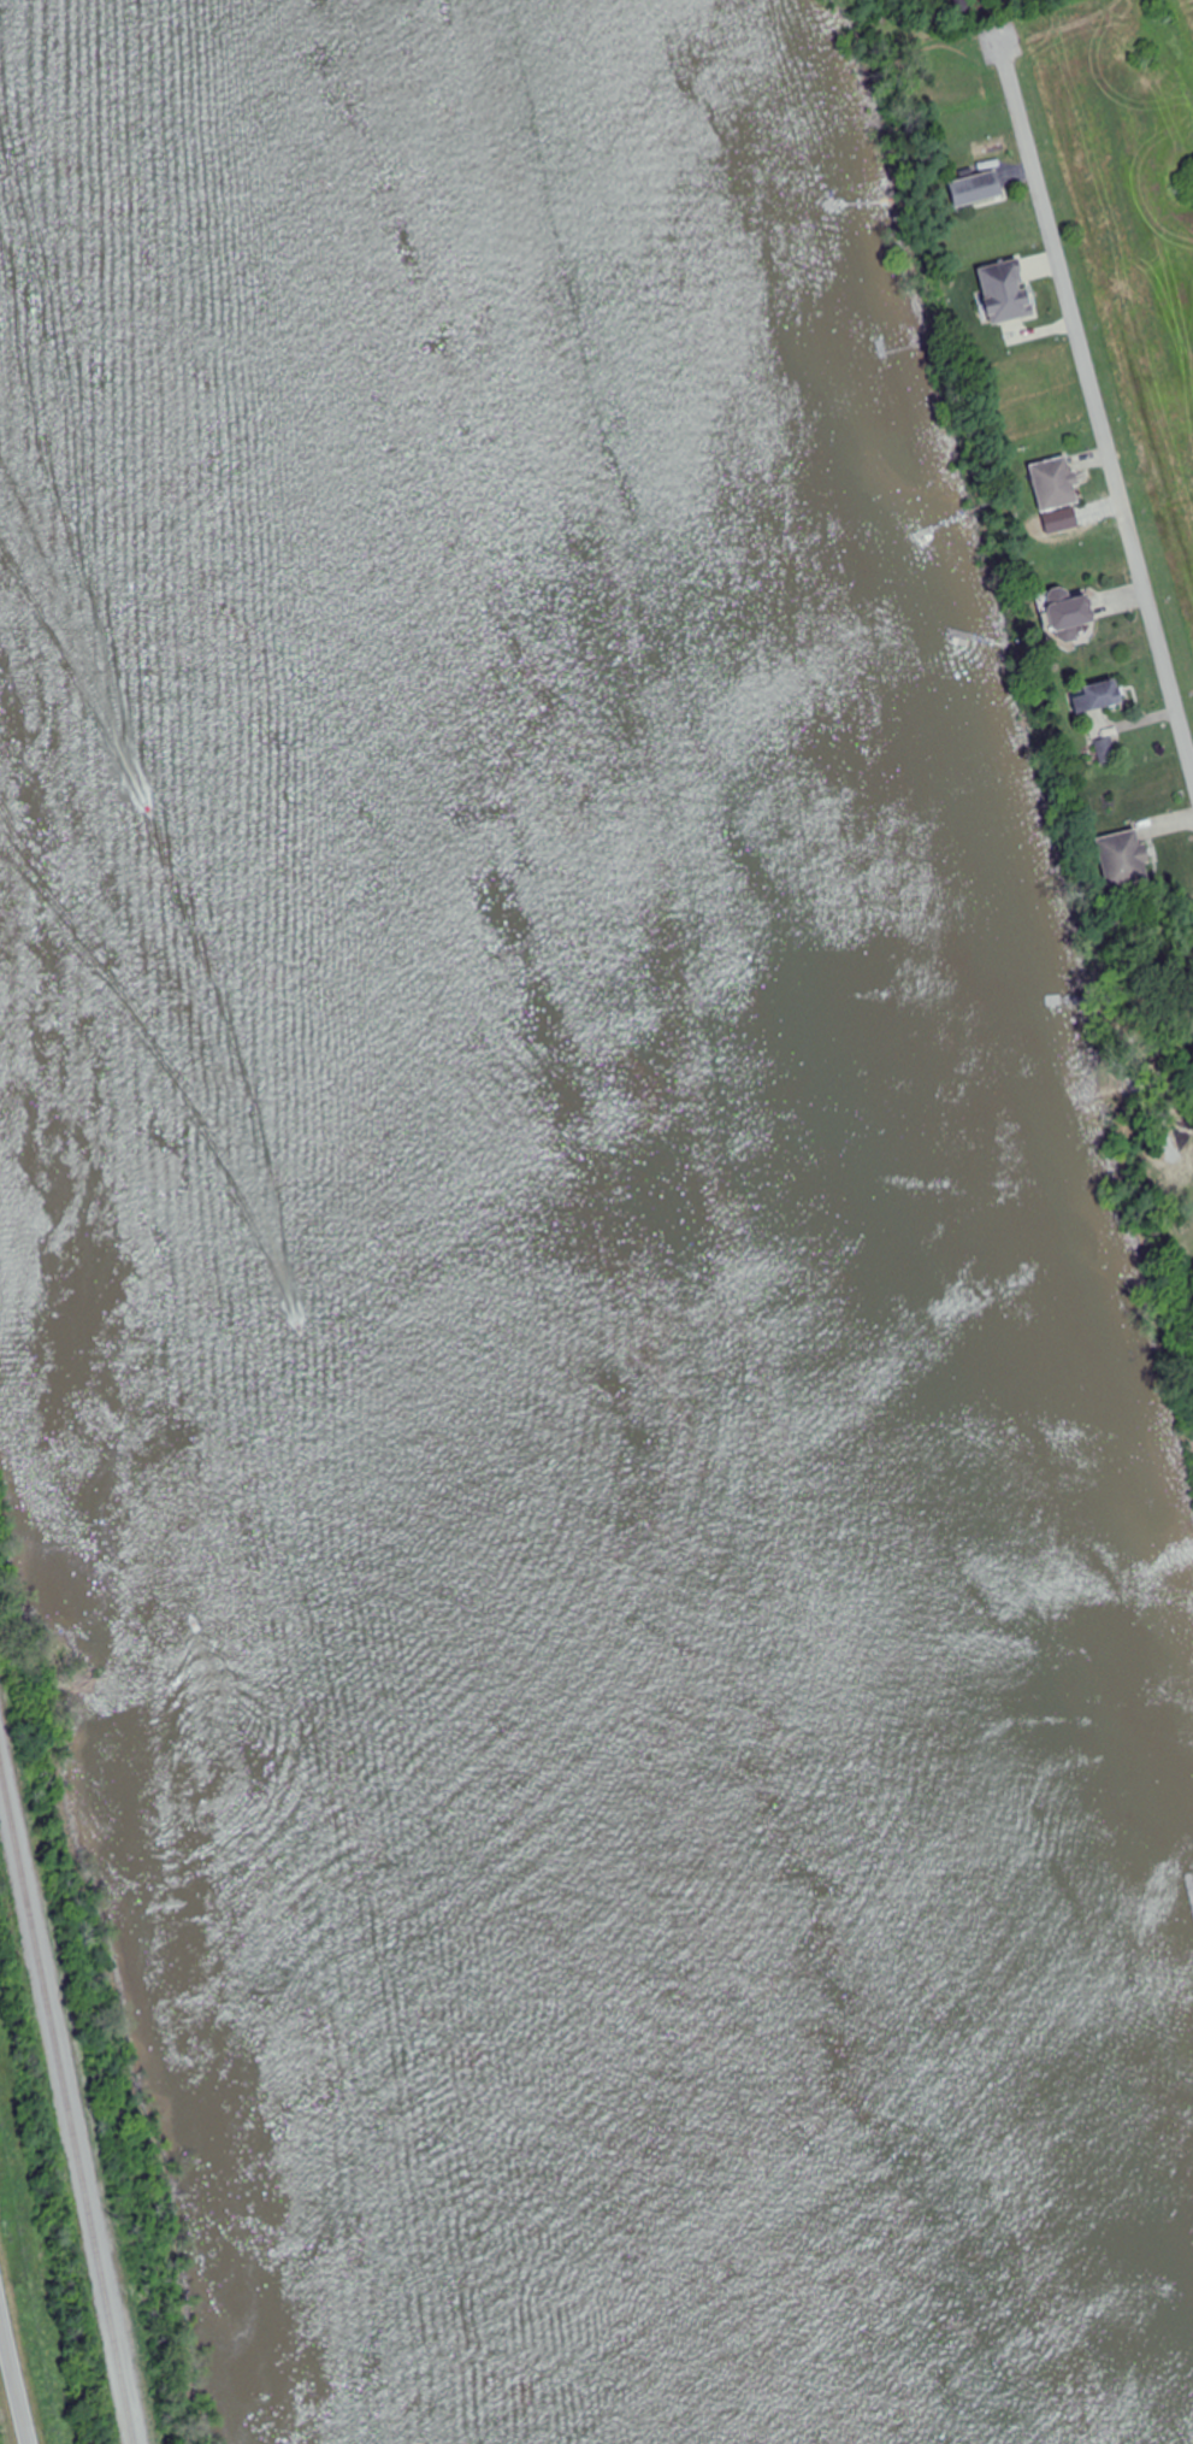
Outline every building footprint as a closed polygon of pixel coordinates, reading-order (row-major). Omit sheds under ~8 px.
[(956,207),(1003,195),(997,170),(950,181),(956,207)] [(991,323),(1034,315),(1023,257),(980,266),(991,323)] [(1031,465),(1042,511),(1080,502),(1069,456),(1031,465)] [(1058,643),(1082,635),(1079,625),(1096,619),(1087,593),(1071,598),(1066,584),(1041,592),(1058,643)] [(1124,700),(1117,678),(1073,691),(1080,714),(1124,700)] [(1118,761),(1116,738),(1098,740),(1101,762),(1118,761)] [(1109,888),(1152,879),(1142,829),(1099,838),(1109,888)]
